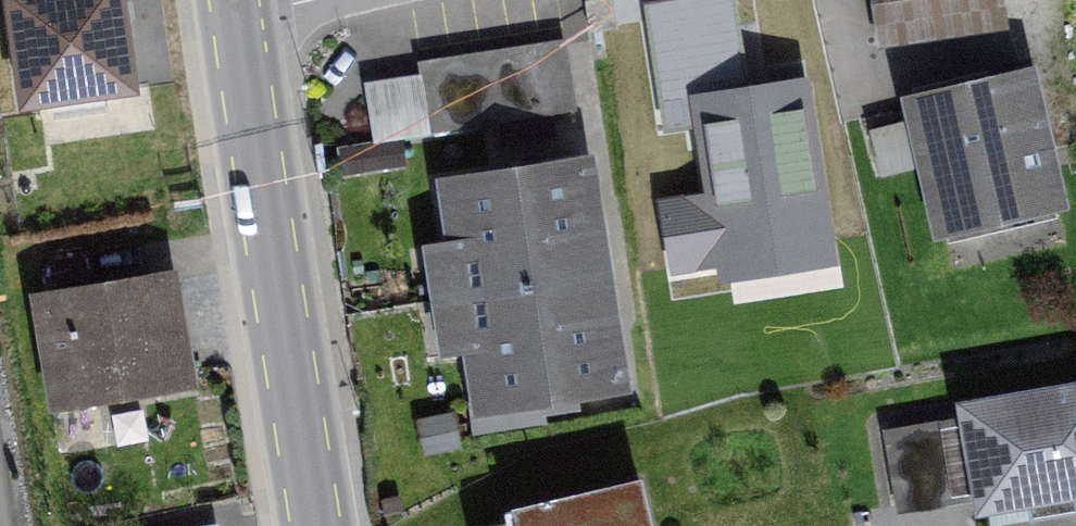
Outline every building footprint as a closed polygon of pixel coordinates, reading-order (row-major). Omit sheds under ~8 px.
[(25,108),(130,96),(118,0),(12,0),(25,108)] [(889,42),(1005,24),(1001,0),(883,0),(889,42)] [(558,42),(377,69),(387,139),(569,111),(558,42)] [(1038,76),(909,104),(941,251),(1069,223),(1038,76)] [(806,84),(699,101),(714,197),(665,205),(675,269),(723,262),(726,279),(834,262),(806,84)] [(475,409),(616,386),(583,178),(441,201),(475,409)] [(77,408),(188,392),(175,296),(64,311),(77,408)] [(1075,500),(1075,405),(980,423),(998,514),(1075,500)] [(509,512),(512,525),(653,525),(643,482),(509,512)]
